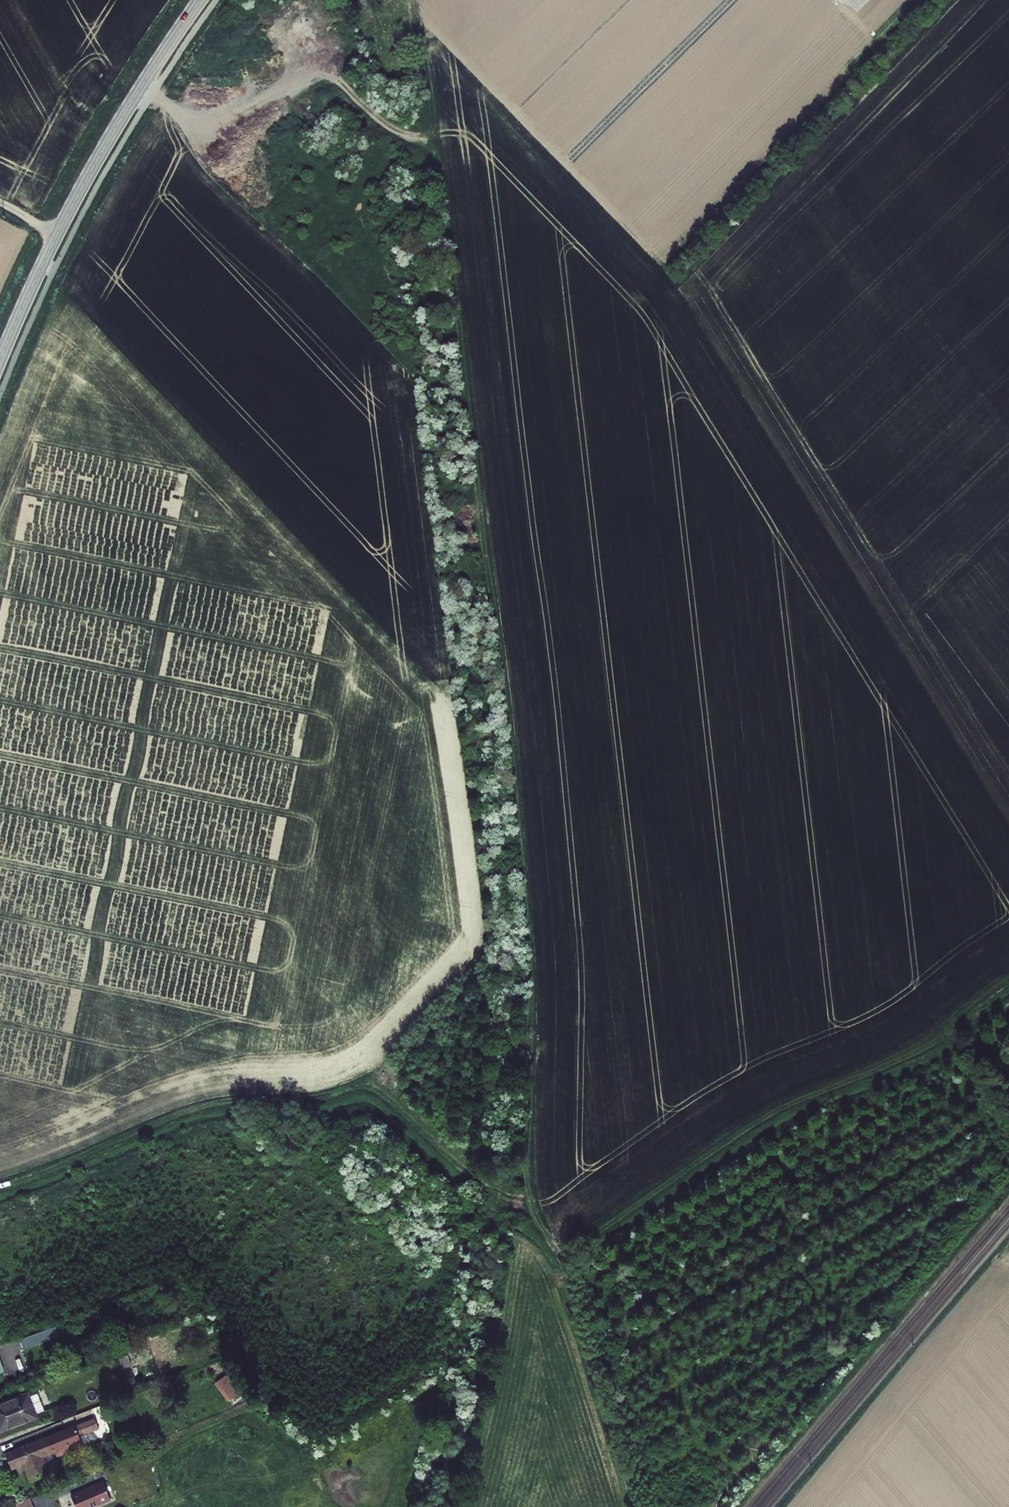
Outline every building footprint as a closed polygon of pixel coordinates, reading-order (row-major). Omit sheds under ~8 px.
[(43,1330),(22,1338),(26,1349),(47,1341),(43,1330)] [(227,1374),(214,1383),(227,1402),(240,1393),(227,1374)] [(2,1433),(38,1419),(29,1398),(24,1399),(22,1395),(2,1403),(4,1406),(0,1408),(0,1427),(2,1433)] [(84,1424),(85,1427),(104,1420),(103,1417),(84,1424)] [(109,1430),(104,1420),(85,1427),(89,1438),(109,1430)] [(54,1451),(48,1435),(8,1453),(15,1469),(27,1463),(34,1479),(54,1471),(47,1455),(54,1451)] [(72,1493),(79,1506),(90,1506),(113,1497),(105,1479),(72,1493)]
